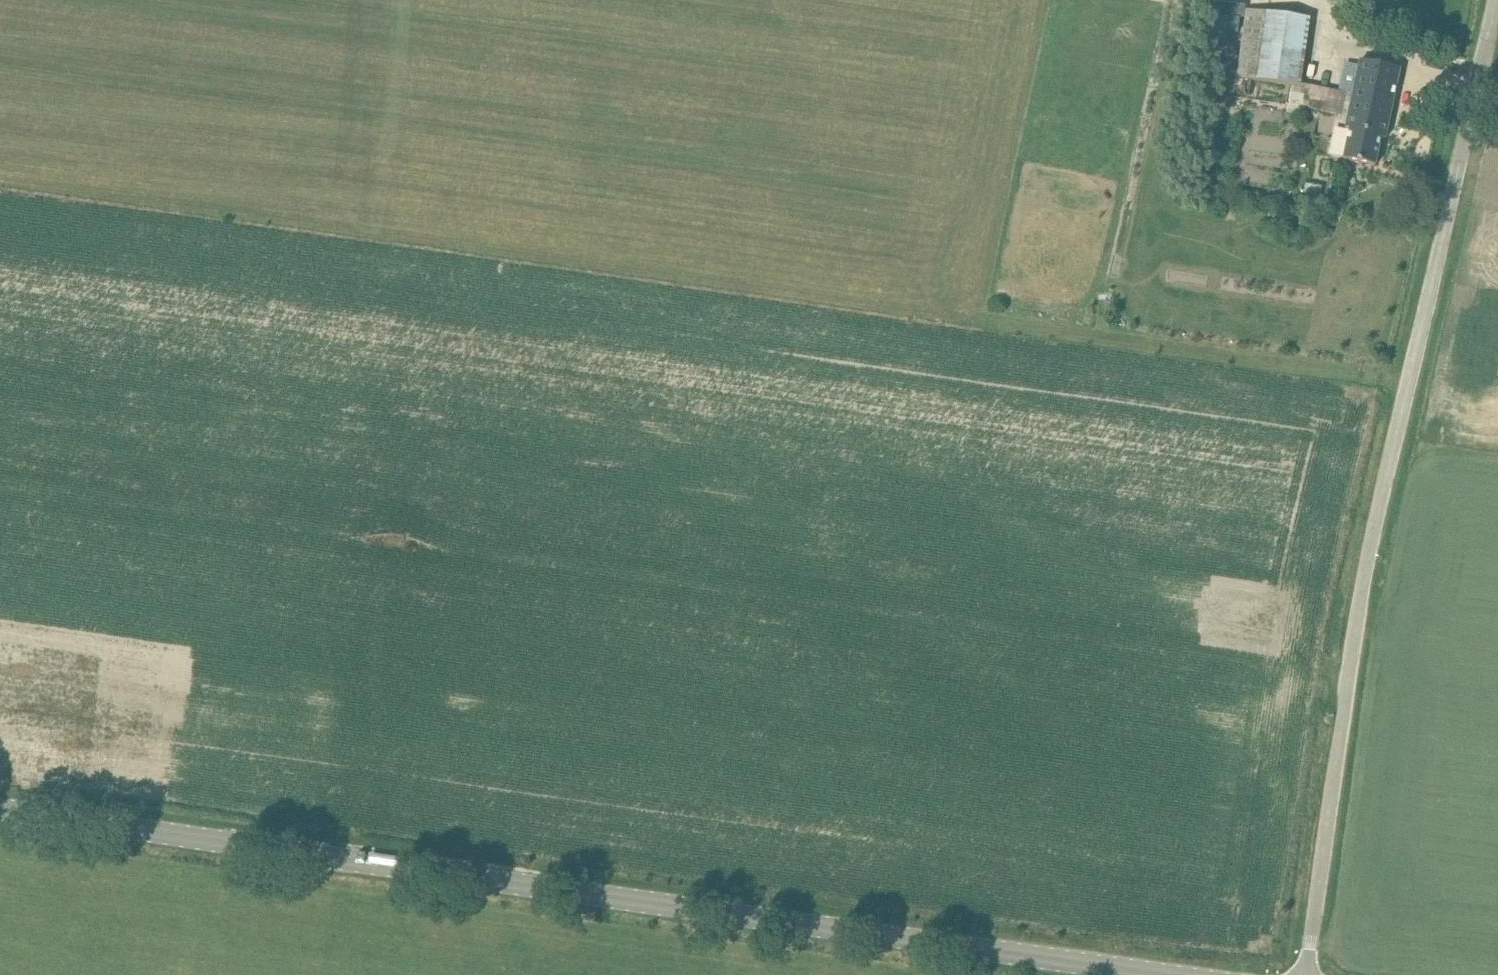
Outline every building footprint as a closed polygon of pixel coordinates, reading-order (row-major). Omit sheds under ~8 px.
[(1244,11),(1237,77),(1300,84),(1308,18),(1244,11)] [(1400,70),(1360,61),(1346,129),(1350,130),(1344,161),(1375,167),(1381,139),(1385,140),(1400,70)]
